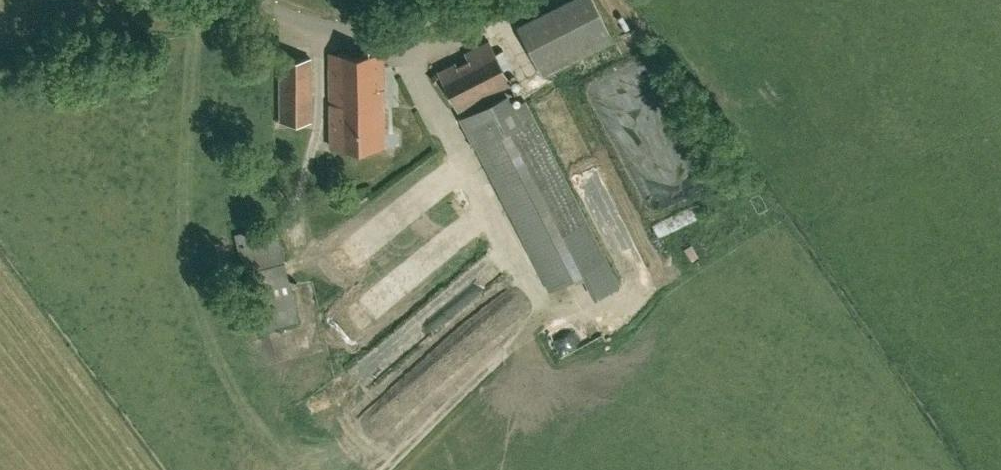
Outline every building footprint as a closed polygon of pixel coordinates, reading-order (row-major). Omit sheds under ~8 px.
[(593,0),(566,0),(515,27),(541,76),(613,39),(593,0)] [(234,33),(236,31),(239,25),(231,20),(226,28),(234,33)] [(474,102),(476,106),(512,87),(488,41),(464,54),(467,59),(456,65),(454,61),(437,71),(458,111),(474,102)] [(385,133),(385,54),(330,53),(330,146),(385,146),(387,149),(393,149),(397,145),(399,145),(399,133),(385,133)] [(313,121),(313,58),(313,57),(280,56),(280,120),(313,121)] [(461,118),(548,289),(606,259),(525,101),(513,108),(506,95),(461,118)] [(705,204),(658,224),(663,237),(711,217),(705,204)] [(298,319),(276,224),(234,234),(259,329),(298,319)] [(564,314),(548,324),(567,354),(582,344),(564,314)] [(537,364),(547,373),(557,363),(546,353),(537,364)]
